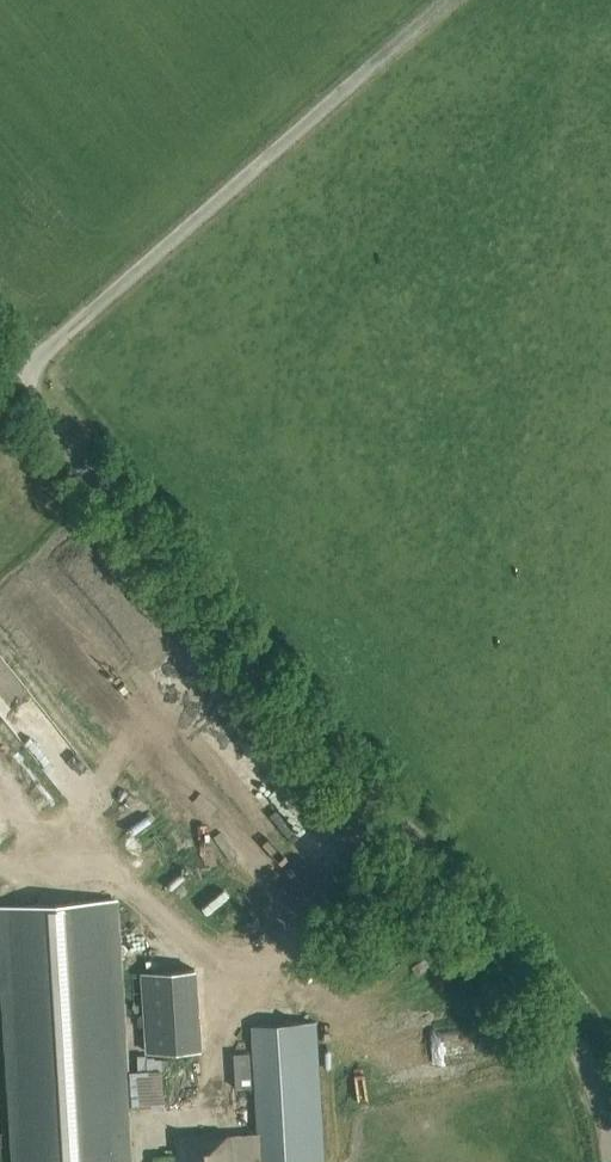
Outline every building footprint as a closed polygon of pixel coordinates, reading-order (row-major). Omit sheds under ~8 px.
[(124,843),(157,819),(148,807),(115,831),(124,843)] [(114,899),(0,907),(0,977),(13,1161),(133,1161),(114,899)] [(139,961),(143,1051),(196,1049),(192,959),(139,961)] [(312,1161),(304,1023),(250,1026),(257,1134),(176,1138),(177,1161),(307,1161),(312,1161)]
